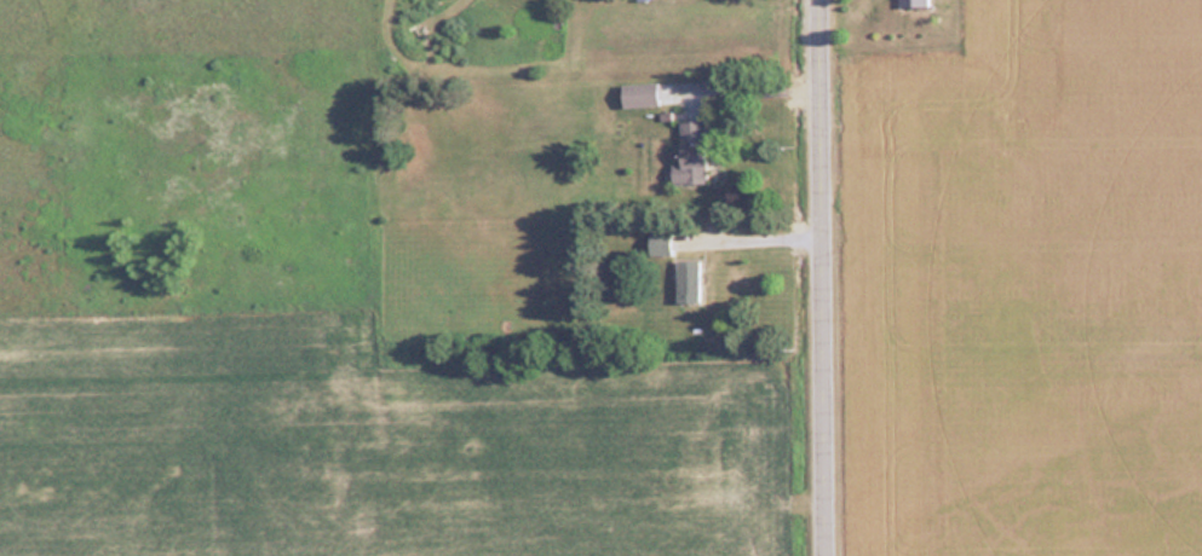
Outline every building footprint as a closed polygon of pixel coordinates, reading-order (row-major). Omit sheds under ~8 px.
[(620,83),(620,106),(658,106),(658,83),(620,83)] [(705,184),(705,121),(679,121),(679,163),(670,163),(670,184),(705,184)] [(698,261),(675,261),(675,303),(698,303),(698,261)]
